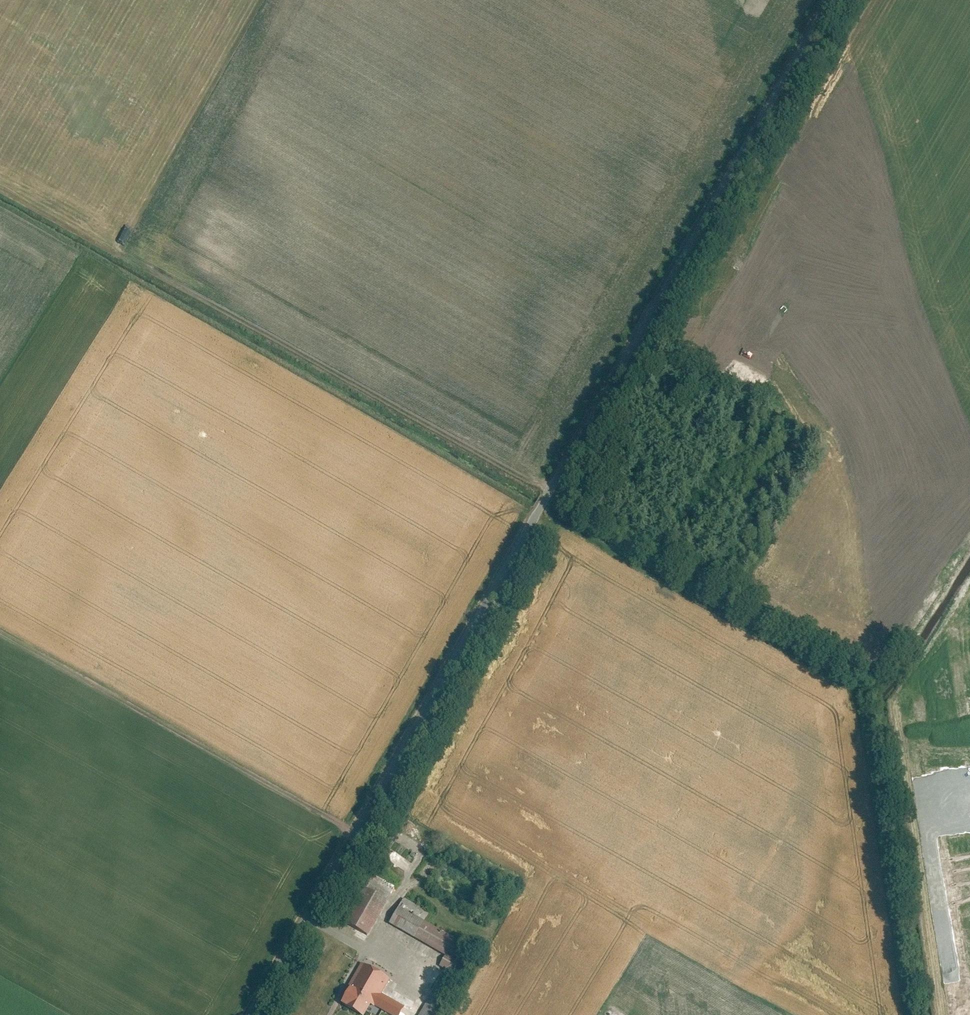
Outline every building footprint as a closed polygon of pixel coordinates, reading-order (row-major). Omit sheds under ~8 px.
[(369,874),(342,922),(367,936),(393,888),(369,874)] [(371,1003),(394,1014),(441,1014),(473,955),(422,927),(431,909),(406,896),(391,926),(414,941),(413,943),(450,964),(425,1009),(389,989),(394,980),(360,961),(349,982),(355,985),(343,1011),(351,1014),(365,1014),(371,1003)]
